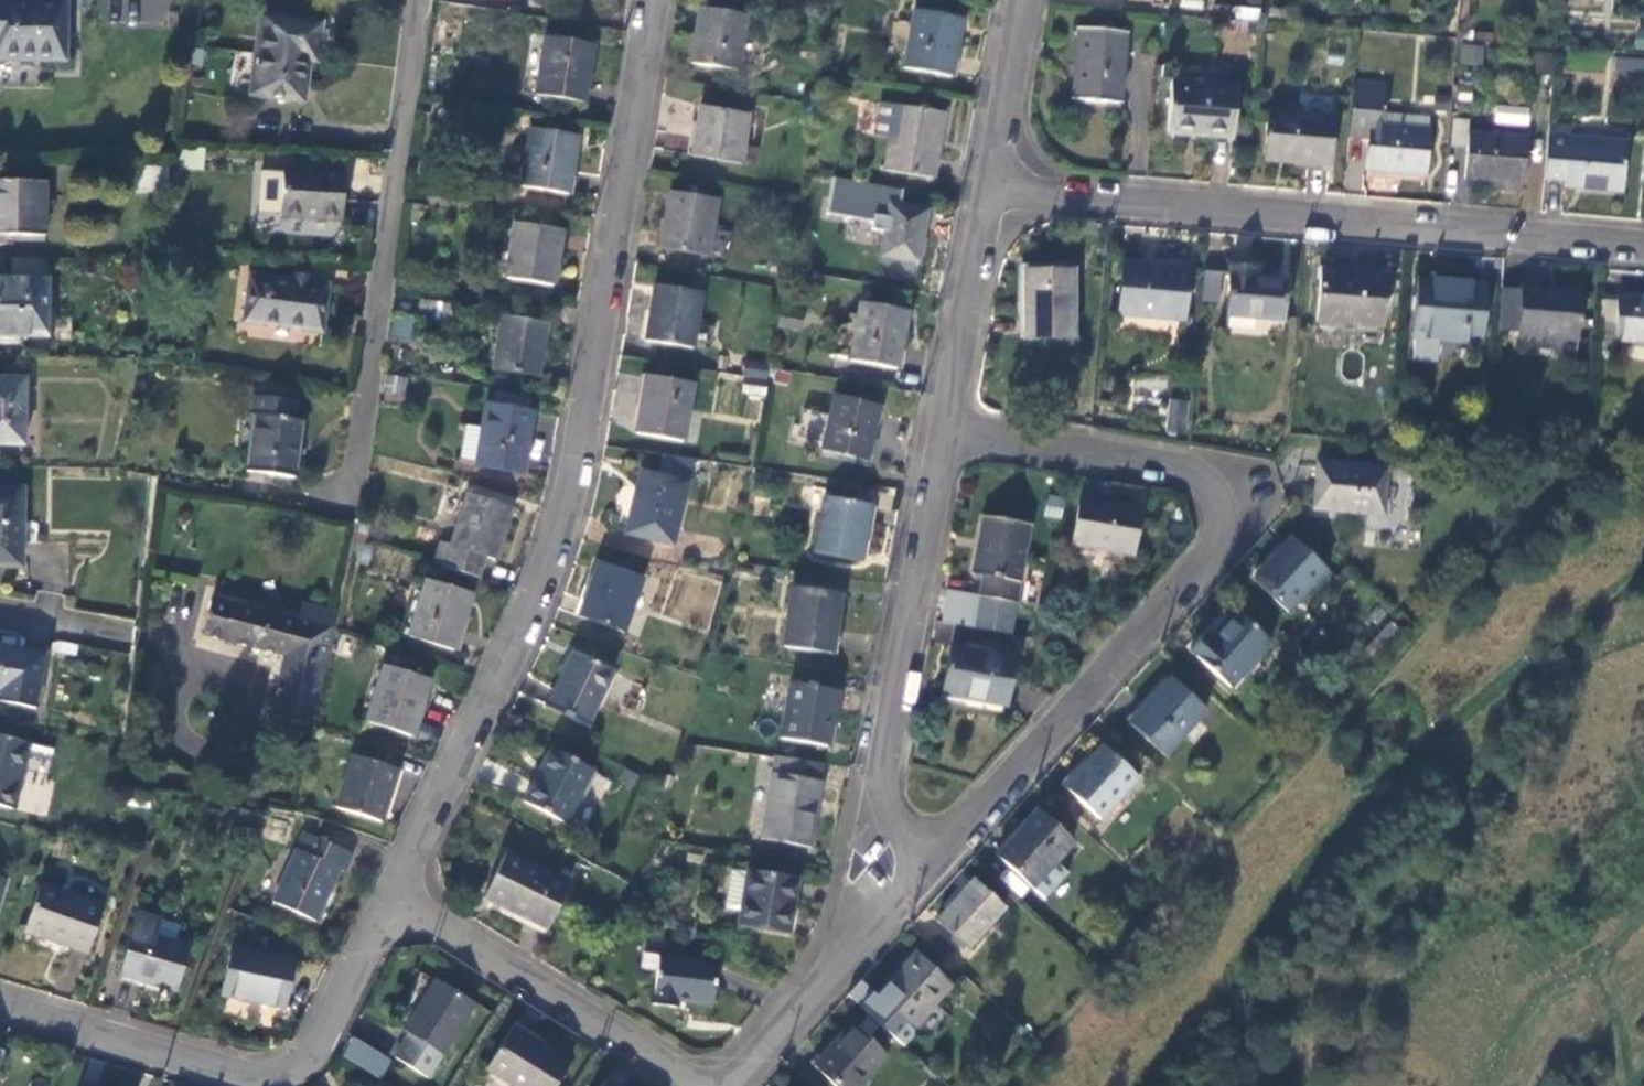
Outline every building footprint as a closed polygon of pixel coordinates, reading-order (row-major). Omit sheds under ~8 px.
[(64,60),(65,0),(28,0),(0,0),(0,60),(64,60)] [(1203,9),(1203,0),(1180,0),(1180,7),(1203,9)] [(1609,0),(1567,0),(1566,9),(1608,12),(1609,0)] [(1235,5),(1233,18),(1258,20),(1259,7),(1235,5)] [(748,15),(700,7),(691,64),(738,72),(748,15)] [(952,78),(962,19),(914,10),(904,70),(952,78)] [(250,95),(301,102),(306,60),(314,61),(318,24),(260,17),(250,95)] [(1120,105),(1126,33),(1078,29),(1072,100),(1120,105)] [(583,104),(593,45),(544,37),(534,96),(583,104)] [(1459,65),(1483,65),(1484,45),(1460,44),(1459,65)] [(1615,56),(1613,85),(1643,87),(1643,59),(1615,56)] [(1167,135),(1233,140),(1237,88),(1172,82),(1167,135)] [(1387,85),(1354,83),(1349,137),(1369,139),(1366,170),(1426,176),(1430,131),(1383,127),(1387,85)] [(873,137),(890,140),(896,105),(879,102),(873,137)] [(1526,129),(1530,110),(1495,103),(1491,122),(1526,129)] [(945,114),(896,105),(890,140),(885,170),(934,179),(945,114)] [(749,115),(700,107),(692,156),(741,164),(749,115)] [(1264,161),(1330,167),(1334,118),(1268,112),(1264,161)] [(1453,117),(1450,151),(1466,152),(1469,119),(1453,117)] [(1570,128),(1549,126),(1545,181),(1579,184),(1578,188),(1624,192),(1628,143),(1569,138),(1570,128)] [(568,195),(578,136),(530,128),(520,187),(568,195)] [(1464,179),(1525,184),(1529,138),(1468,133),(1464,179)] [(202,150),(182,151),(183,170),(203,169),(202,150)] [(155,193),(159,166),(142,163),(138,190),(155,193)] [(345,174),(283,169),(280,217),(341,222),(345,174)] [(12,236),(44,237),(45,182),(0,181),(0,236),(12,236)] [(669,191),(659,251),(708,259),(718,199),(669,191)] [(889,204),(886,222),(880,256),(880,257),(918,264),(927,211),(889,204)] [(864,253),(880,256),(886,222),(870,219),(864,253)] [(553,288),(562,230),(514,222),(504,280),(553,288)] [(1122,264),(1118,315),(1184,321),(1188,270),(1122,264)] [(1287,281),(1251,278),(1252,268),(1230,267),(1226,317),(1284,322),(1287,281)] [(1074,340),(1074,268),(1024,269),(1024,340),(1074,340)] [(1383,326),(1387,276),(1321,271),(1317,321),(1383,326)] [(1221,275),(1205,273),(1202,303),(1218,305),(1221,275)] [(321,334),(328,285),(309,283),(310,277),(291,274),(290,280),(249,275),(243,323),(321,334)] [(0,280),(0,336),(46,336),(47,281),(0,280)] [(1480,343),(1485,286),(1420,281),(1415,337),(1480,343)] [(654,285),(645,341),(694,349),(703,293),(654,285)] [(1578,341),(1582,293),(1521,288),(1520,291),(1517,332),(1517,336),(1578,341)] [(1517,332),(1520,291),(1502,289),(1498,330),(1517,332)] [(1617,296),(1617,298),(1615,324),(1598,323),(1596,352),(1613,353),(1614,340),(1643,343),(1643,298),(1617,296)] [(1615,324),(1617,298),(1601,296),(1598,323),(1615,324)] [(417,318),(450,325),(454,306),(421,299),(417,318)] [(908,311),(860,303),(849,362),(897,370),(908,311)] [(804,314),(780,309),(777,326),(801,330),(804,314)] [(392,314),(390,339),(411,341),(414,317),(392,314)] [(492,371),(538,378),(547,323),(501,315),(492,371)] [(743,379),(766,379),(767,364),(744,363),(743,379)] [(384,374),(382,398),(404,400),(407,377),(384,374)] [(646,375),(636,434),(684,442),(694,383),(646,375)] [(24,446),(25,380),(0,379),(0,445),(24,446)] [(250,415),(254,416),(246,472),(292,479),(301,421),(294,420),(296,402),(253,396),(250,415)] [(836,397),(823,449),(866,460),(879,408),(836,397)] [(1185,435),(1188,400),(1168,398),(1165,433),(1185,435)] [(485,406),(481,430),(476,463),(475,466),(521,474),(531,414),(485,406)] [(459,460),(476,463),(481,430),(465,427),(459,460)] [(1386,468),(1317,462),(1313,509),(1382,515),(1386,468)] [(640,470),(624,534),(673,546),(688,482),(640,470)] [(20,568),(22,490),(0,490),(0,567),(20,568)] [(441,542),(434,565),(479,578),(486,557),(496,561),(513,509),(468,495),(452,546),(441,542)] [(1045,516),(1060,518),(1063,499),(1048,496),(1045,516)] [(871,506),(824,497),(813,553),(861,562),(871,506)] [(1132,554),(1140,510),(1080,499),(1072,544),(1132,554)] [(984,576),(980,598),(975,623),(1010,629),(1015,604),(1029,526),(983,517),(973,574),(984,576)] [(1252,581),(1288,613),(1326,571),(1290,539),(1252,581)] [(598,563),(579,617),(625,633),(643,579),(598,563)] [(453,652),(471,595),(425,581),(407,638),(453,652)] [(830,654),(839,594),(792,587),(784,647),(830,654)] [(310,725),(334,612),(303,605),(299,620),(211,598),(202,634),(284,655),(272,716),(310,725)] [(1230,687),(1271,642),(1234,610),(1207,640),(1203,636),(1190,651),(1230,687)] [(0,647),(0,692),(10,694),(8,704),(34,709),(44,655),(0,647)] [(1005,706),(1014,659),(950,647),(941,694),(1005,706)] [(547,706),(587,726),(613,674),(572,654),(547,706)] [(383,665),(365,723),(411,737),(429,680),(383,665)] [(1206,710),(1171,678),(1130,723),(1166,755),(1206,710)] [(792,684),(782,739),(830,748),(840,692),(792,684)] [(8,704),(10,694),(0,692),(0,703),(8,704)] [(29,744),(0,737),(0,807),(13,810),(29,744)] [(1138,779),(1102,746),(1064,788),(1100,821),(1138,779)] [(524,803),(564,825),(593,772),(553,750),(524,803)] [(352,756),(336,808),(382,823),(399,770),(352,756)] [(818,781),(820,765),(774,758),(761,840),(810,848),(821,782),(818,781)] [(315,838),(321,820),(297,813),(265,808),(255,837),(297,851),(273,903),(316,922),(339,871),(344,873),(353,855),(315,838)] [(1037,810),(996,855),(1044,899),(1067,873),(1055,862),(1072,842),(1037,810)] [(504,853),(483,898),(546,929),(568,884),(504,853)] [(724,908),(741,911),(747,872),(731,869),(724,908)] [(747,871),(747,872),(741,911),(738,926),(788,934),(797,879),(747,871)] [(974,880),(938,921),(968,948),(1005,907),(974,880)] [(41,885),(25,932),(87,954),(103,907),(41,885)] [(191,946),(174,941),(155,935),(160,921),(135,913),(117,974),(177,992),(191,946)] [(178,926),(160,921),(155,935),(174,941),(178,926)] [(294,960),(231,946),(221,995),(283,1009),(294,960)] [(916,953),(875,998),(911,1030),(952,985),(916,953)] [(711,1005),(716,965),(657,957),(651,1005),(674,1008),(675,1000),(711,1005)] [(394,1058),(428,1079),(474,1004),(436,981),(404,1032),(409,1035),(394,1058)] [(851,1024),(813,1067),(835,1085),(861,1085),(887,1057),(851,1024)] [(511,1085),(556,1085),(570,1063),(512,1028),(486,1070),(511,1085)] [(381,1078),(392,1057),(351,1036),(341,1056),(381,1078)]
